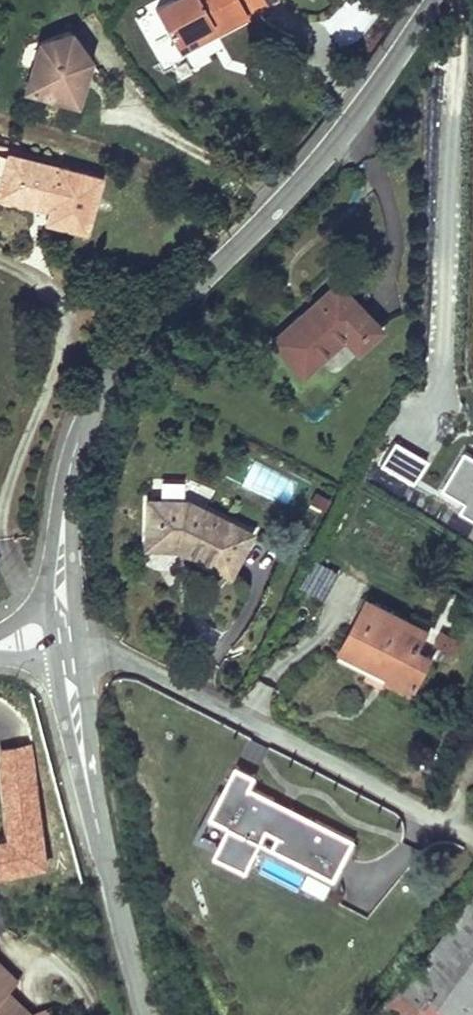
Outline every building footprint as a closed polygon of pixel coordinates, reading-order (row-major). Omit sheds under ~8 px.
[(166,21),(189,56),(222,34),(227,43),(233,39),(259,21),(290,1),(289,0),(197,0),(166,21)] [(29,63),(23,85),(74,101),(80,79),(72,76),(73,71),(87,57),(67,29),(37,38),(42,57),(39,66),(29,63)] [(222,34),(189,56),(195,65),(227,43),(222,34)] [(37,38),(29,63),(39,66),(42,57),(37,38)] [(80,79),(87,57),(73,71),(72,76),(80,79)] [(3,148),(57,164),(58,158),(0,141),(0,159),(3,148)] [(3,148),(0,159),(0,192),(25,199),(26,197),(45,203),(41,217),(79,228),(94,175),(57,164),(3,148)] [(299,318),(305,325),(321,311),(317,307),(340,286),(336,283),(299,318)] [(318,389),(381,330),(340,286),(317,307),(321,311),(305,325),(299,318),(273,341),(318,389)] [(376,470),(416,484),(426,455),(386,441),(376,470)] [(472,522),(472,459),(460,453),(436,505),(472,522)] [(250,524),(188,492),(148,488),(142,532),(165,533),(228,567),(250,524)] [(250,524),(228,567),(234,570),(256,528),(250,524)] [(310,557),(296,588),(324,600),(337,569),(310,557)] [(470,617),(447,604),(436,623),(418,613),(415,619),(372,596),(349,636),(391,659),(393,656),(399,660),(389,677),(413,691),(434,653),(439,656),(445,646),(450,635),(458,640),(470,617)] [(450,635),(445,646),(452,650),(458,640),(450,635)] [(357,835),(249,790),(256,774),(233,765),(210,817),(226,824),(213,855),(247,869),(258,845),(338,879),(357,835)] [(48,860),(44,832),(0,839),(0,867),(48,860)] [(324,896),(332,880),(300,865),(282,856),(275,872),(324,896)] [(417,967),(423,971),(414,982),(409,978),(385,1008),(393,1014),(472,1014),(472,899),(417,967)] [(32,1014),(17,1000),(7,1002),(5,995),(8,992),(18,982),(0,964),(0,1014),(32,1014)] [(17,1000),(8,992),(5,995),(7,1002),(17,1000)]
